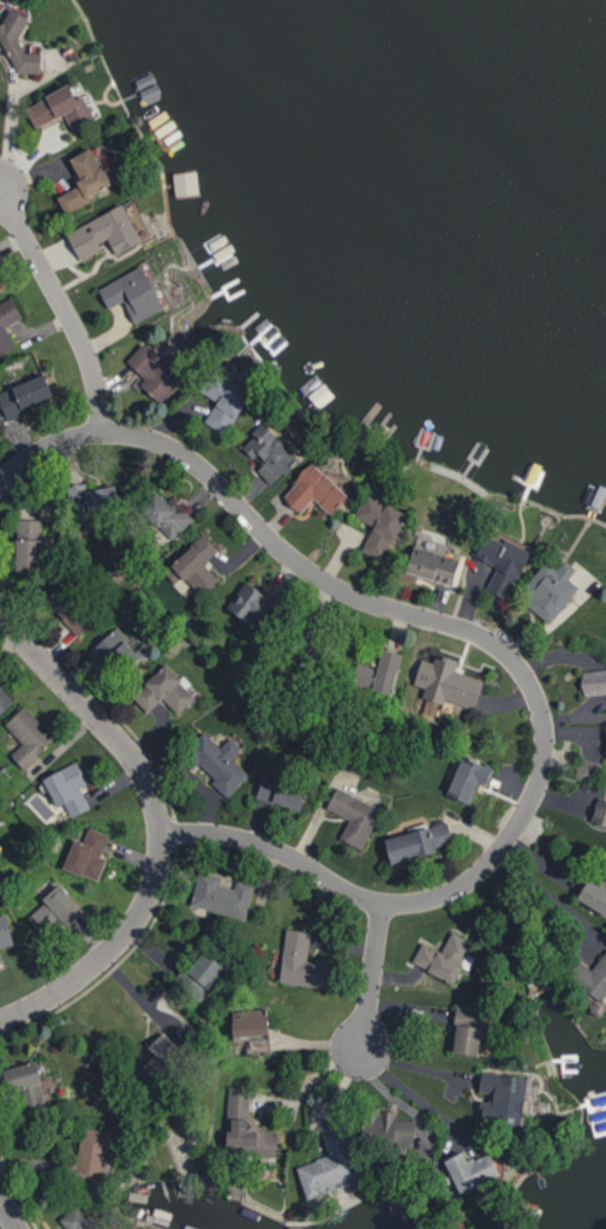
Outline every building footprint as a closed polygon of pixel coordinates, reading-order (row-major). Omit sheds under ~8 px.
[(40,51),(23,51),(22,12),(0,13),(0,28),(1,49),(11,48),(12,72),(41,72),(40,51)] [(83,93),(75,97),(70,84),(24,105),(34,127),(64,113),(72,131),(95,120),(83,93)] [(69,157),(80,182),(55,194),(64,213),(92,200),(89,194),(110,184),(92,146),(69,157)] [(197,192),(196,170),(173,173),(175,194),(197,192)] [(66,231),(80,260),(108,247),(112,255),(141,241),(123,203),(66,231)] [(164,307),(145,265),(98,286),(108,307),(124,300),(134,321),(164,307)] [(12,297),(0,302),(0,354),(15,346),(5,326),(22,318),(12,297)] [(125,360),(142,376),(137,380),(160,402),(192,369),(168,345),(157,356),(143,342),(125,360)] [(7,420),(25,413),(23,407),(53,395),(45,373),(0,391),(0,402),(7,420)] [(248,389),(210,373),(201,392),(215,398),(204,423),(229,434),(248,389)] [(243,443),(263,463),(257,469),(272,484),(299,458),(264,422),(243,443)] [(347,496),(314,462),(281,493),(299,512),(314,497),(330,513),(347,496)] [(87,489),(86,482),(67,485),(72,514),(119,506),(115,484),(87,489)] [(171,539),(193,519),(171,495),(166,500),(157,490),(140,506),(171,539)] [(406,511),(365,492),(354,516),(373,524),(361,550),(384,560),(406,511)] [(42,519),(16,518),(16,570),(41,570),(42,519)] [(530,552),(485,530),(474,556),(496,566),(486,588),(508,599),(530,552)] [(218,548),(205,534),(172,564),(200,595),(219,578),(204,562),(218,548)] [(461,559),(413,545),(405,571),(453,585),(461,559)] [(518,600),(552,622),(577,585),(569,579),(576,567),(564,559),(558,568),(544,559),(518,600)] [(273,598),(243,580),(227,608),(256,626),(273,598)] [(95,619),(61,583),(44,598),(78,634),(95,619)] [(141,655),(115,627),(93,647),(119,675),(141,655)] [(377,667),(355,662),(351,684),(393,693),(402,652),(381,648),(377,667)] [(483,678),(455,670),(457,662),(423,652),(414,682),(425,686),(423,695),(474,710),(483,678)] [(132,695),(148,712),(163,697),(178,713),(194,697),(186,688),(189,684),(167,661),(132,695)] [(583,695),(605,693),(605,668),(581,670),(583,695)] [(15,698),(0,682),(0,713),(15,698)] [(10,753),(23,767),(55,737),(25,704),(4,723),(22,742),(10,753)] [(242,747),(230,736),(220,746),(204,731),(185,751),(228,794),(248,774),(231,758),(242,747)] [(478,782),(486,785),(493,767),(462,755),(447,794),(471,803),(478,782)] [(64,802),(70,816),(90,807),(80,786),(86,783),(76,761),(42,776),(56,806),(64,802)] [(256,795),(300,811),(308,787),(265,772),(256,795)] [(382,808),(336,786),(326,808),(348,818),(339,838),(362,849),(382,808)] [(605,824),(605,791),(605,790),(603,799),(597,797),(591,820),(605,824)] [(391,862),(438,852),(437,846),(453,842),(448,821),(429,825),(428,821),(408,826),(409,832),(385,837),(391,862)] [(97,880),(106,858),(100,855),(108,834),(88,826),(83,841),(74,838),(63,866),(97,880)] [(191,904),(245,918),(254,883),(236,878),(234,887),(219,883),(221,875),(200,870),(191,904)] [(605,915),(605,876),(600,885),(588,878),(576,897),(605,915)] [(46,937),(79,906),(60,885),(26,916),(46,937)] [(13,943),(6,913),(0,915),(0,947),(13,943)] [(325,986),(327,961),(307,960),(310,930),(285,928),(280,982),(325,986)] [(412,963),(455,982),(462,966),(468,969),(474,957),(467,953),(473,940),(451,931),(442,950),(422,941),(412,963)] [(592,968),(575,956),(563,973),(603,1002),(605,998),(605,949),(592,968)] [(175,978),(202,996),(224,965),(202,950),(189,970),(183,966),(175,978)] [(478,1054),(485,1008),(458,1004),(451,1050),(478,1054)] [(232,1009),(233,1035),(268,1034),(267,1008),(232,1009)] [(141,1066),(155,1081),(184,1055),(163,1032),(148,1045),(155,1053),(141,1066)] [(269,1051),(269,1035),(250,1036),(251,1051),(269,1051)] [(6,1068),(18,1116),(49,1108),(36,1060),(6,1068)] [(527,1076),(481,1071),(478,1094),(482,1095),(479,1121),(522,1126),(527,1076)] [(248,1085),(227,1085),(226,1155),(277,1155),(278,1130),(259,1129),(259,1117),(248,1117),(248,1085)] [(398,1111),(372,1108),(369,1136),(414,1141),(416,1120),(397,1118),(398,1111)] [(115,1131),(81,1126),(73,1179),(101,1184),(107,1147),(113,1148),(115,1131)] [(307,1197),(359,1180),(341,1127),(322,1134),(329,1155),(296,1165),(307,1197)] [(468,1161),(463,1150),(444,1159),(459,1192),(500,1174),(489,1151),(468,1161)] [(91,1213),(87,1217),(77,1204),(64,1214),(75,1228),(103,1228),(91,1213)]
